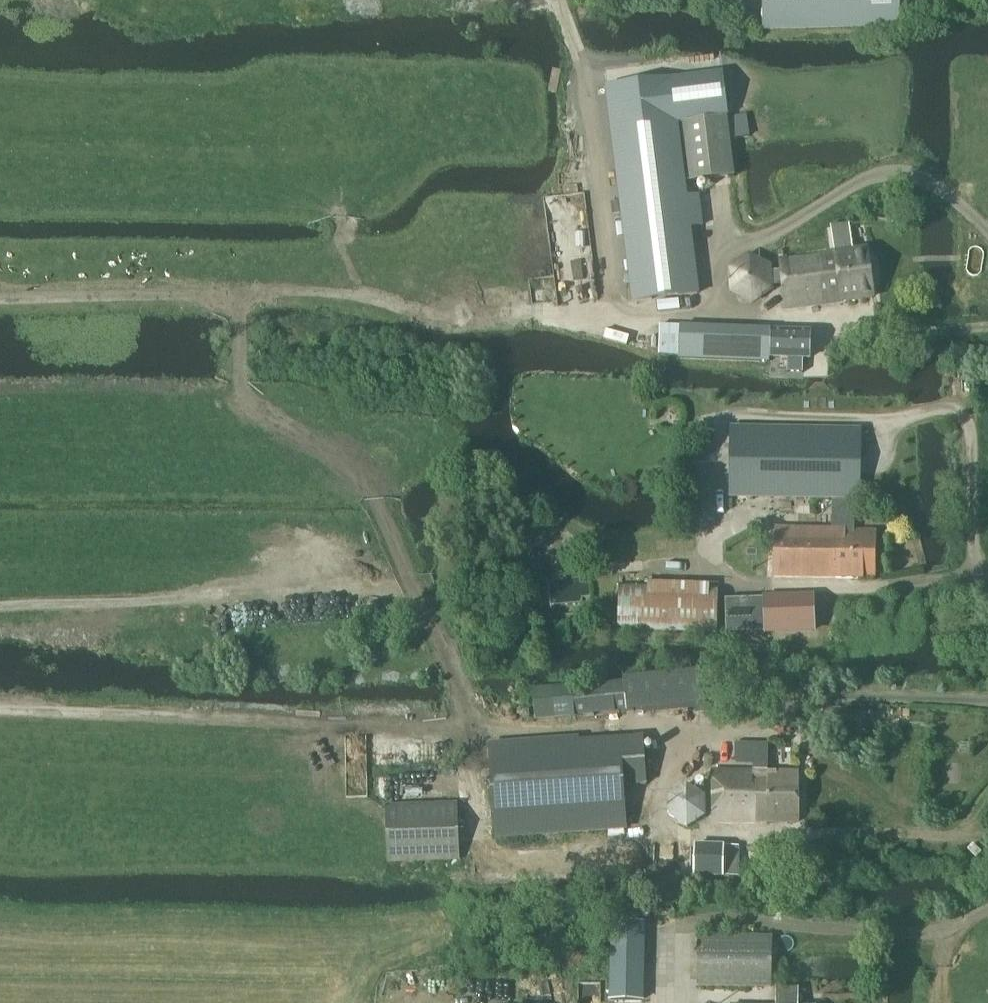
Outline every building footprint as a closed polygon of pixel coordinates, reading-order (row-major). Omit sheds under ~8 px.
[(899,26),(898,0),(763,0),(764,30),(899,26)] [(722,74),(607,89),(615,160),(617,159),(624,213),(635,302),(696,295),(687,227),(702,225),(698,198),(683,200),(677,152),(686,150),(682,122),(726,117),(727,117),(722,74)] [(690,182),(734,176),(726,117),(682,122),(686,150),(690,182)] [(731,139),(748,137),(746,117),(729,119),(731,139)] [(865,250),(852,251),(849,225),(831,228),(834,254),(779,261),(786,310),(872,298),(865,250)] [(773,291),(770,267),(749,257),(729,270),(731,294),(753,305),(773,291)] [(659,326),(658,355),(678,356),(679,327),(659,326)] [(678,356),(678,361),(769,364),(770,330),(679,327),(678,356)] [(772,332),(771,358),(787,359),(787,374),(802,374),(802,359),(809,359),(809,332),(772,332)] [(857,498),(858,431),(733,429),(732,497),(857,498)] [(775,529),(774,578),(875,580),(876,531),(853,531),(854,503),(836,502),(832,502),(831,531),(775,529)] [(717,628),(717,586),(618,586),(618,627),(717,628)] [(725,637),(815,633),(814,595),(723,599),(725,637)] [(579,742),(489,749),(495,836),(626,827),(624,787),(647,785),(643,738),(579,742)] [(767,772),(768,745),(736,745),(736,764),(753,764),(753,772),(711,772),(712,822),(798,823),(799,773),(767,772)] [(389,865),(459,861),(456,804),(386,807),(389,865)] [(738,879),(738,847),(696,847),(695,878),(738,879)] [(609,924),(607,1002),(641,1002),(643,925),(609,924)] [(770,988),(771,937),(699,936),(698,986),(770,988)] [(798,992),(789,991),(775,991),(775,1002),(798,1002),(798,992)]
